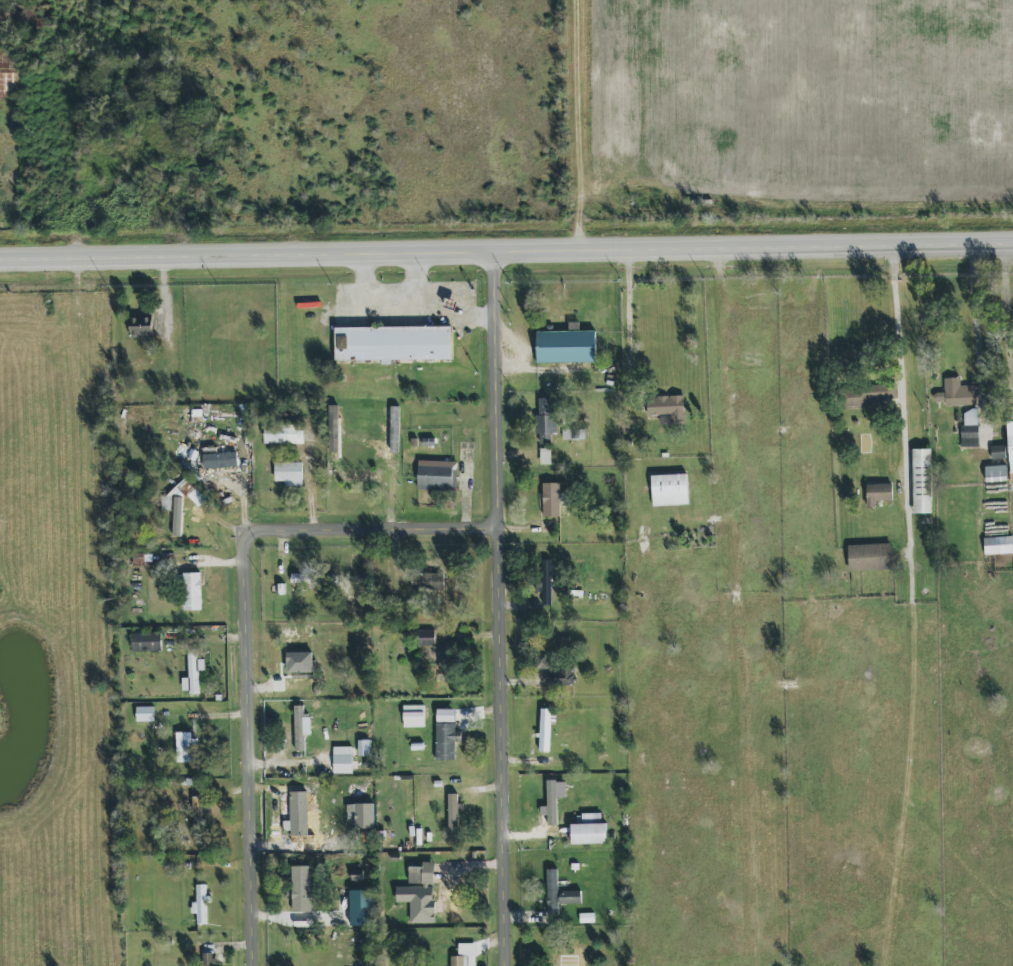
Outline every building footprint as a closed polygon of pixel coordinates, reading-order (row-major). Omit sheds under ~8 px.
[(19,97),(18,51),(0,51),(0,97),(19,97)] [(130,337),(153,337),(153,317),(130,317),(130,337)] [(337,361),(453,359),(452,326),(336,328),(337,361)] [(537,364),(597,363),(596,331),(536,332),(537,364)] [(945,406),(976,405),(975,385),(960,386),(960,378),(944,378),(945,393),(937,393),(937,401),(945,401),(945,406)] [(870,399),(897,398),(896,384),(852,385),(853,407),(870,406),(870,399)] [(684,396),(647,397),(648,416),(671,415),(671,425),(684,425),(684,396)] [(550,443),(550,434),(557,433),(556,410),(550,410),(549,398),(537,398),(539,444),(550,443)] [(978,425),(978,410),(963,410),(964,426),(978,425)] [(304,445),(304,426),(265,425),(264,443),(304,445)] [(979,427),(962,426),(961,447),(979,447),(979,427)] [(585,430),(561,429),(561,439),(584,440),(585,430)] [(550,444),(540,444),(540,465),(550,464),(550,444)] [(991,459),(1005,459),(1005,446),(991,446),(991,459)] [(931,450),(913,450),(914,514),(932,514),(931,450)] [(203,469),(237,468),(237,453),(202,454),(203,469)] [(417,489),(457,490),(457,462),(418,461),(417,489)] [(274,481),(284,481),(284,487),(303,487),(302,462),(274,463),(274,481)] [(1007,466),(985,466),(986,483),(1008,482),(1007,466)] [(336,480),(381,482),(382,473),(336,471),(336,480)] [(688,505),(687,474),(650,475),(651,506),(688,505)] [(205,500),(184,478),(176,486),(196,508),(205,500)] [(542,483),(543,517),(560,517),(560,505),(568,505),(568,492),(560,492),(559,483),(542,483)] [(893,484),(866,485),(867,508),(876,508),(875,501),(893,500),(893,484)] [(171,536),(180,537),(182,497),(173,497),(171,536)] [(1012,536),(983,537),(983,555),(1012,554),(1012,550),(1012,536)] [(892,544),(849,545),(849,571),(893,570),(892,544)] [(538,592),(542,592),(543,605),(556,605),(555,570),(537,571),(538,592)] [(201,573),(182,574),(183,611),(201,611),(201,573)] [(444,574),(415,573),(415,589),(443,590),(444,574)] [(305,575),(291,574),(291,583),(305,584),(305,575)] [(418,647),(435,646),(434,630),(417,631),(418,647)] [(161,651),(161,633),(131,634),(132,652),(161,651)] [(457,665),(458,643),(438,642),(437,664),(457,665)] [(307,645),(293,645),(293,677),(307,677),(307,645)] [(574,687),(575,668),(547,666),(547,686),(574,687)] [(304,736),(310,736),(309,718),(303,718),(303,706),(293,706),(295,752),(304,752),(304,736)] [(402,728),(424,728),(423,706),(401,706),(402,728)] [(154,722),(154,707),(135,707),(136,722),(154,722)] [(538,753),(549,753),(550,709),(539,709),(538,753)] [(455,723),(455,710),(436,710),(436,723),(455,723)] [(435,724),(436,761),(455,761),(454,743),(461,743),(461,731),(454,732),(454,724),(435,724)] [(192,763),(191,747),(198,746),(198,739),(191,739),(191,732),(175,733),(176,763),(192,763)] [(370,740),(358,740),(358,756),(370,756),(370,740)] [(352,774),(352,747),(333,747),(333,774),(352,774)] [(557,827),(557,780),(547,781),(547,827),(557,827)] [(458,812),(464,812),(463,804),(457,804),(457,794),(448,795),(449,839),(458,839),(458,812)] [(193,825),(204,824),(204,817),(212,817),(211,804),(204,805),(203,796),(191,797),(193,825)] [(355,830),(374,830),(374,804),(346,805),(346,818),(355,818),(355,830)] [(571,846),(608,845),(607,824),(602,824),(601,813),(581,814),(582,825),(570,825),(571,846)] [(410,922),(435,922),(435,885),(434,885),(435,862),(408,862),(408,885),(396,885),(396,902),(410,902),(410,922)] [(292,911),(311,911),(310,866),(291,866),(292,911)] [(581,890),(558,891),(558,868),(546,869),(547,915),(558,914),(558,904),(582,903),(581,890)] [(350,879),(363,880),(363,869),(351,869),(350,879)] [(450,921),(460,921),(460,875),(451,875),(450,921)] [(205,884),(195,884),(196,902),(190,903),(191,914),(195,914),(196,924),(206,924),(205,884)] [(350,925),(372,925),(372,889),(350,890),(350,925)] [(475,943),(458,943),(457,956),(450,956),(450,965),(475,965),(475,943)] [(215,953),(202,953),(203,965),(215,965),(215,953)]
